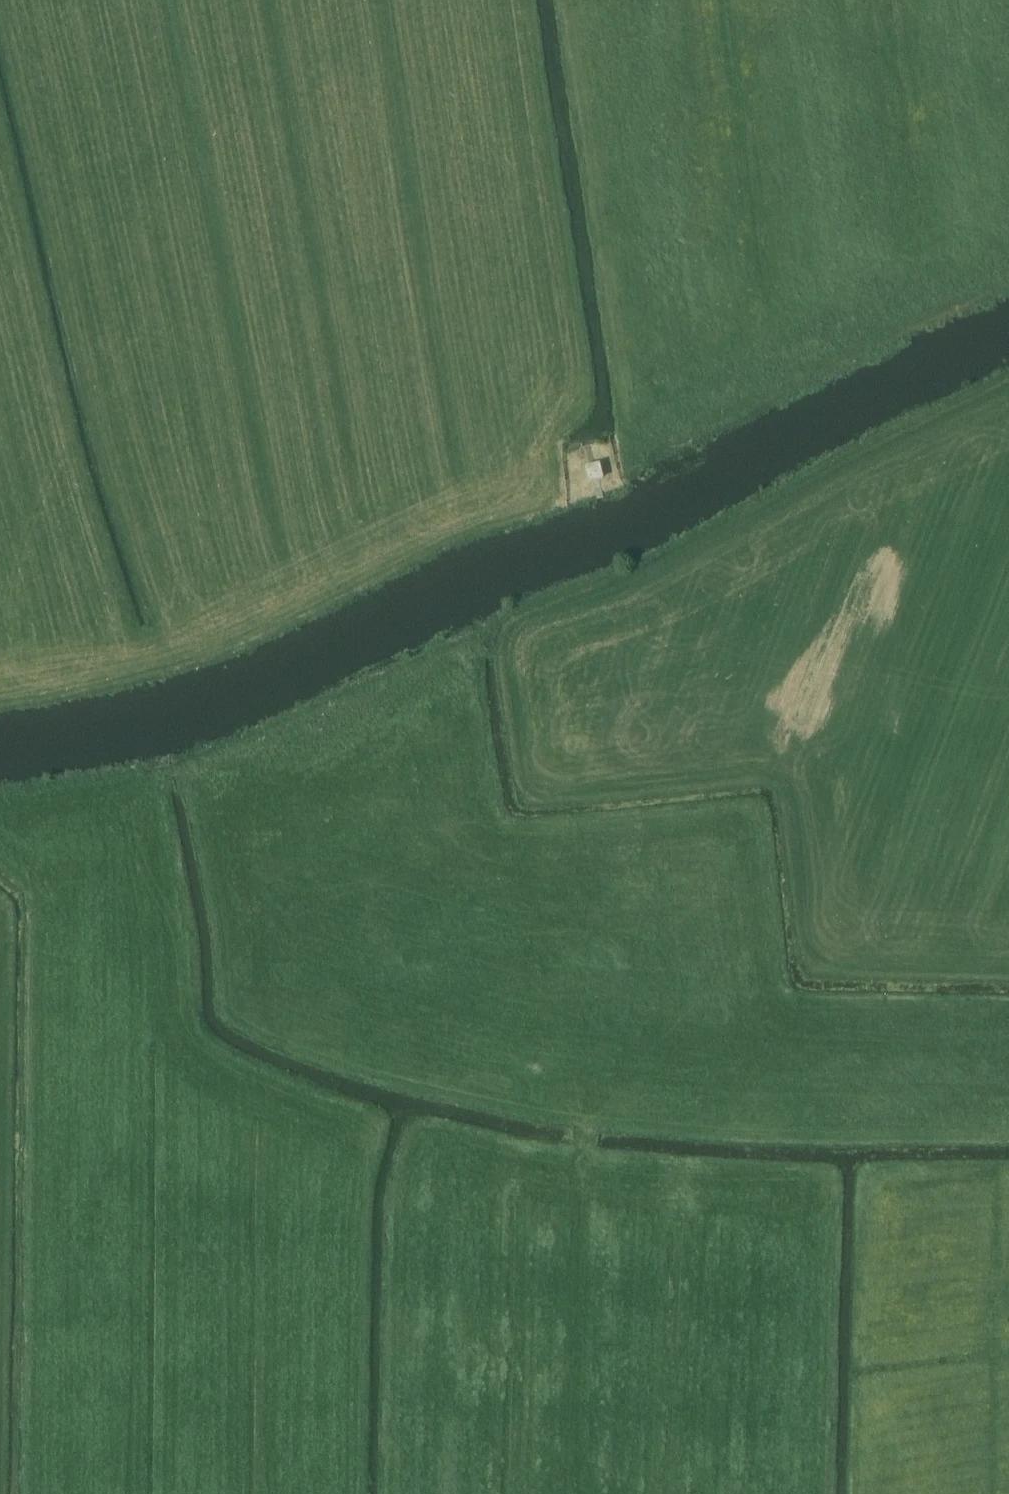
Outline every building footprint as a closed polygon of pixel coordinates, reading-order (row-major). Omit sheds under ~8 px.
[(584,466),(588,482),(604,478),(600,463),(584,466)]
